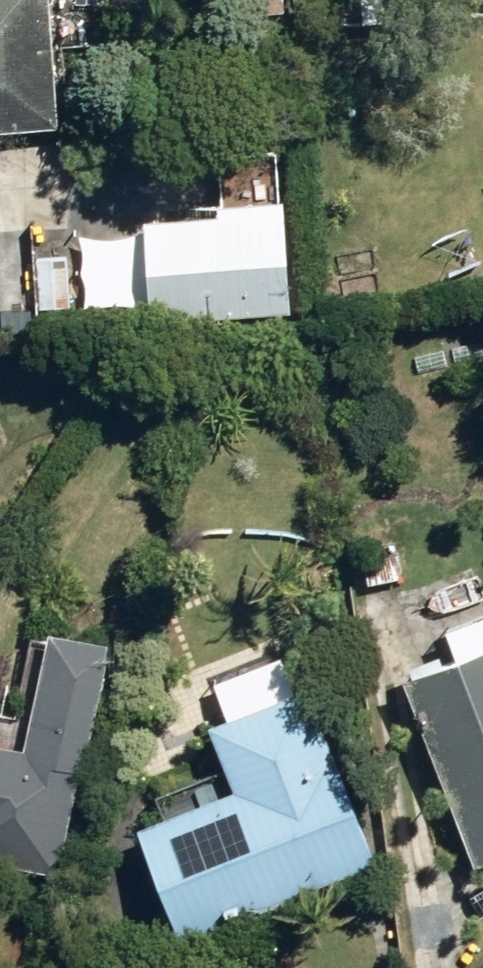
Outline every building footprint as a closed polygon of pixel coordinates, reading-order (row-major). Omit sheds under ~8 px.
[(44,131),(31,0),(0,0),(0,135),(44,131)] [(251,16),(278,15),(278,0),(250,0),(251,16)] [(127,226),(134,325),(280,316),(273,203),(201,208),(202,221),(127,226)] [(58,310),(54,262),(22,264),(26,313),(58,310)] [(55,575),(64,582),(74,570),(65,563),(55,575)] [(352,572),(356,591),(391,584),(386,565),(352,572)] [(462,872),(482,864),(482,618),(481,612),(427,634),(441,665),(426,671),(420,659),(391,671),(395,683),(385,688),(462,872)] [(47,880),(93,647),(31,636),(8,755),(0,753),(0,870),(47,880)] [(119,835),(162,946),(362,868),(292,689),(188,730),(206,776),(142,802),(150,823),(119,835)]
